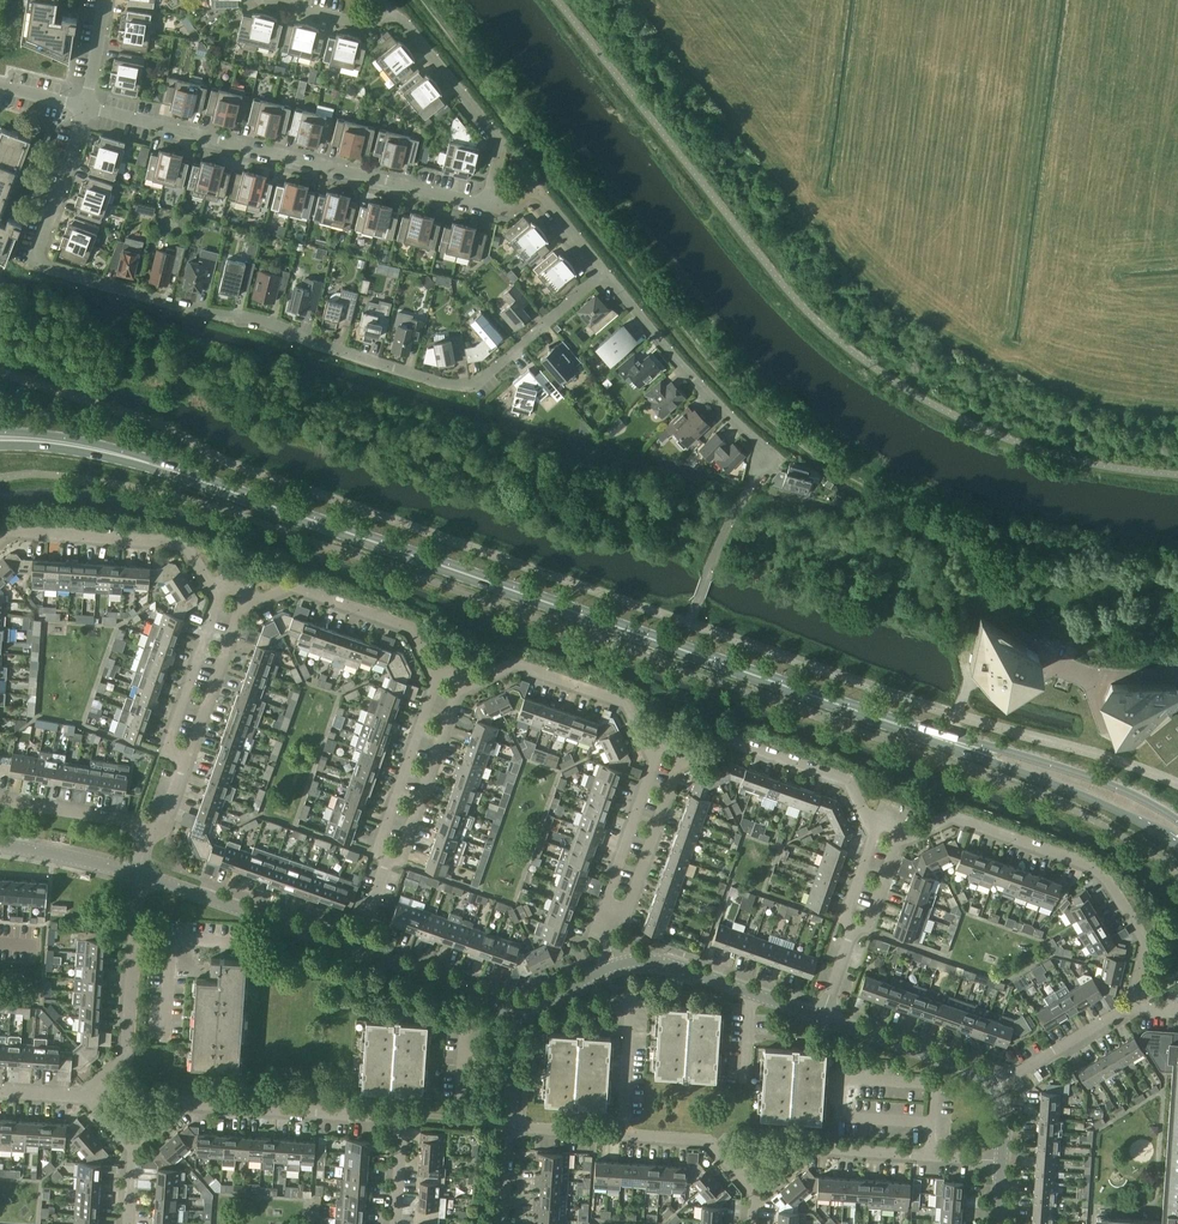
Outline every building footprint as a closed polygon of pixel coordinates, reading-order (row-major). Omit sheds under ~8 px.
[(54,0),(27,0),(21,41),(28,42),(68,59),(68,60),(70,61),(74,29),(75,29),(77,17),(70,15),(71,12),(63,11),(62,22),(49,20),(49,16),(52,17),(54,0)] [(120,27),(150,32),(150,33),(155,33),(157,21),(152,20),(153,13),(126,9),(125,16),(122,15),(120,27),(119,27),(119,28),(120,28),(120,27)] [(258,44),(265,13),(263,12),(261,12),(260,12),(258,12),(256,12),(252,12),(252,15),(243,13),(237,39),(246,41),(245,46),(257,49),(258,44)] [(258,44),(277,49),(283,23),(277,21),(278,19),(277,18),(274,16),(271,14),(267,13),(265,13),(258,44)] [(300,54),(306,28),(308,23),(305,23),(303,22),(301,22),(300,22),(298,22),(294,23),(294,25),(288,24),(281,50),(300,54)] [(308,23),(306,28),(300,54),(318,59),(325,33),(319,31),(319,29),(319,28),(316,26),(313,25),(309,24),(308,23)] [(120,27),(120,28),(118,40),(121,40),(120,47),(147,51),(150,33),(150,32),(120,27)] [(203,38),(196,28),(190,32),(189,32),(193,39),(199,40),(203,38)] [(397,41),(391,34),(388,31),(383,35),(386,39),(370,51),(384,68),(405,51),(409,48),(407,46),(406,45),(405,43),(402,41),(400,40),(399,39),(397,41)] [(342,65),(348,38),(349,33),(345,33),(343,33),(340,33),(336,33),(336,35),(330,34),(323,60),(342,65)] [(349,33),(348,38),(342,65),(360,69),(367,43),(361,42),(361,39),(359,38),(356,36),(354,35),(353,35),(351,34),(349,33)] [(198,42),(196,54),(207,56),(208,49),(205,43),(198,42)] [(409,48),(405,51),(384,68),(396,83),(417,66),(413,61),(415,59),(414,57),(414,55),(413,54),(412,52),(411,51),(410,49),(409,48)] [(112,70),(142,76),(146,57),(120,52),(118,59),(115,58),(112,70),(111,69),(111,70),(112,70)] [(249,68),(248,75),(257,77),(258,70),(249,68)] [(112,70),(110,82),(113,83),(112,89),(138,95),(142,76),(112,70)] [(411,102),(432,85),(436,81),(434,79),(433,78),(432,77),(430,76),(427,74),(426,73),(424,74),(420,70),(399,87),(411,102)] [(182,110),(189,81),(168,76),(162,102),(171,104),(170,107),(182,110)] [(189,81),(182,110),(194,113),(195,110),(201,112),(208,86),(189,81)] [(436,81),(432,85),(411,102),(424,118),(446,101),(440,95),(442,93),(442,92),(441,91),(441,89),(440,87),(439,86),(438,84),(437,83),(436,81)] [(231,91),(224,121),(236,124),(236,120),(243,122),(250,96),(243,94),(244,89),(232,86),(231,91)] [(231,91),(212,87),(206,113),(213,114),(212,118),(224,121),(231,91)] [(161,92),(154,91),(152,98),(159,99),(161,92)] [(266,131),(273,102),(254,97),(248,123),(254,125),(254,128),(266,131)] [(273,102),(266,131),(277,134),(278,130),(285,132),(291,106),(273,102)] [(307,141),(315,112),(296,107),(290,133),(296,135),(296,138),(307,141)] [(440,109),(434,114),(438,119),(444,114),(440,109)] [(315,112),(307,141),(319,144),(320,141),(327,142),(333,116),(315,112)] [(473,159),(478,160),(479,157),(479,155),(479,154),(479,152),(479,150),(479,148),(479,147),(476,146),(478,140),(468,138),(470,131),(457,116),(454,119),(450,134),(451,134),(447,152),(473,159)] [(349,152),(357,122),(338,118),(332,144),(338,145),(337,149),(349,152)] [(369,153),(375,127),(357,122),(349,152),(361,155),(362,151),(369,153)] [(12,131),(4,128),(4,127),(3,127),(0,134),(0,209),(28,137),(18,133),(19,131),(12,129),(12,131)] [(391,162),(398,133),(380,128),(373,154),(380,156),(379,159),(391,162)] [(52,135),(45,133),(42,139),(49,142),(52,135)] [(413,164),(419,138),(398,133),(391,162),(403,165),(404,161),(413,164)] [(92,152),(101,154),(121,160),(126,142),(101,134),(99,141),(95,140),(92,151),(91,151),(91,152),(92,152)] [(142,145),(139,154),(147,157),(150,147),(142,145)] [(164,182),(171,152),(160,149),(159,153),(152,151),(146,177),(164,182)] [(92,152),(88,163),(92,164),(90,171),(116,179),(121,160),(101,154),(92,152)] [(171,152),(164,182),(183,186),(189,160),(183,159),(183,155),(171,152)] [(478,160),(473,159),(447,152),(442,171),(468,177),(470,171),(472,172),(473,171),(474,170),(475,168),(476,167),(476,165),(477,163),(478,162),(478,160)] [(201,163),(194,162),(187,188),(194,189),(192,194),(205,197),(206,192),(213,163),(201,160),(201,163)] [(213,163),(206,192),(205,197),(217,200),(218,195),(225,197),(231,171),(224,169),(225,166),(213,163)] [(248,202),(255,173),(243,170),(242,174),(236,172),(229,198),(248,202)] [(248,202),(246,207),(259,210),(260,205),(267,207),(273,181),(266,179),(267,176),(255,173),(248,202)] [(114,184),(88,176),(86,182),(83,181),(79,192),(78,192),(78,193),(79,193),(108,202),(114,184)] [(290,213),(297,183),(285,180),(284,184),(278,182),(271,208),(290,213)] [(297,183),(290,213),(309,217),(315,191),(308,190),(309,186),(297,183)] [(332,223),(339,194),(327,191),(326,194),(320,192),(313,218),(332,223)] [(79,193),(75,204),(78,206),(76,212),(102,221),(108,202),(79,193)] [(350,228),(357,202),(350,200),(351,196),(339,194),(332,223),(350,228)] [(374,233),(381,204),(369,201),(368,204),(361,203),(355,229),(374,233)] [(153,215),(155,208),(135,203),(133,211),(153,215)] [(392,238),(399,212),(392,210),(393,207),(381,204),(374,233),(392,238)] [(416,244),(423,214),(411,211),(410,215),(403,213),(397,239),(416,244)] [(4,261),(4,262),(5,262),(17,232),(18,232),(22,221),(16,218),(17,215),(10,212),(6,222),(0,220),(0,258),(4,261)] [(423,214),(416,244),(434,248),(441,222),(434,221),(435,217),(423,214)] [(538,232),(542,229),(540,227),(537,224),(534,222),(531,221),(529,222),(524,216),(503,233),(517,250),(538,232)] [(63,233),(64,234),(64,233),(93,244),(100,226),(75,217),(72,223),(69,222),(64,233),(63,233)] [(465,225),(453,222),(452,225),(445,223),(439,249),(457,254),(465,225)] [(487,234),(476,231),(477,227),(465,225),(457,254),(481,260),(487,234)] [(542,229),(538,232),(517,250),(530,264),(550,247),(546,242),(548,240),(547,238),(547,236),(546,235),(545,233),(544,232),(543,230),(542,229)] [(64,233),(64,234),(60,245),(63,246),(60,255),(85,264),(93,244),(64,233)] [(126,237),(125,241),(119,240),(112,256),(121,259),(118,272),(133,276),(139,252),(141,251),(144,241),(126,237)] [(180,268),(185,247),(176,245),(175,250),(167,248),(166,252),(158,250),(150,280),(167,284),(172,266),(180,268)] [(213,275),(218,253),(205,249),(202,261),(199,263),(191,261),(191,262),(188,261),(185,275),(187,275),(185,286),(189,287),(193,289),(196,289),(201,290),(205,273),(213,275)] [(391,250),(385,249),(382,260),(388,262),(391,250)] [(545,283),(566,265),(570,262),(568,260),(566,257),(563,255),(561,254),(559,253),(557,255),(553,250),(533,268),(545,283)] [(248,290),(255,262),(246,260),(245,262),(227,258),(219,291),(238,295),(240,288),(248,290)] [(570,262),(566,265),(545,283),(558,297),(578,279),(574,275),(576,273),(576,271),(575,269),(574,268),(573,266),(572,265),(571,263),(570,262)] [(285,290),(290,271),(281,269),(279,275),(261,271),(254,297),(273,301),(277,288),(285,290)] [(435,282),(442,283),(444,276),(437,274),(435,282)] [(305,312),(307,306),(315,309),(322,281),(305,277),(303,287),(295,285),(292,299),(290,298),(287,310),(296,312),(297,310),(305,312)] [(361,289),(367,291),(370,280),(364,279),(361,289)] [(516,329),(530,316),(520,305),(526,299),(514,285),(503,294),(510,303),(501,312),(516,329)] [(342,288),(341,291),(339,291),(337,291),(335,292),(333,294),(332,294),(331,295),(331,296),(330,297),(329,298),(327,298),(323,317),(321,325),(323,326),(324,326),(325,327),(326,328),(329,328),(332,329),(333,329),(336,329),(338,321),(350,324),(359,292),(342,288)] [(605,308),(595,296),(579,310),(590,322),(591,322),(598,330),(595,332),(596,333),(618,313),(617,314),(616,313),(614,311),(613,310),(612,310),(611,309),(609,309),(608,308),(605,308)] [(385,336),(390,317),(387,317),(391,304),(381,301),(380,304),(368,302),(366,311),(363,311),(360,324),(366,326),(363,339),(371,341),(373,334),(385,336)] [(419,337),(423,321),(412,318),(413,315),(398,311),(394,325),(398,326),(392,349),(408,353),(412,335),(419,337)] [(464,348),(465,350),(467,362),(482,359),(490,352),(488,350),(503,337),(481,311),(469,321),(484,338),(475,346),(464,348)] [(599,345),(604,350),(609,356),(615,351),(619,356),(630,347),(630,346),(633,343),(634,343),(634,342),(634,341),(634,340),(633,339),(633,338),(632,338),(631,338),(630,338),(629,339),(626,342),(623,339),(626,336),(619,328),(617,331),(616,330),(599,345)] [(449,338),(449,339),(435,341),(435,340),(429,342),(424,359),(438,363),(439,365),(455,362),(452,349),(459,347),(457,336),(449,338)] [(540,359),(560,382),(561,381),(565,380),(569,378),(573,375),(576,371),(577,372),(578,372),(575,370),(576,368),(575,367),(581,362),(563,341),(557,345),(553,348),(550,348),(549,346),(549,349),(549,351),(540,359)] [(634,362),(629,356),(616,368),(621,374),(634,390),(645,380),(646,382),(653,376),(652,375),(660,368),(649,355),(640,363),(637,359),(634,362)] [(535,375),(529,368),(513,382),(517,387),(512,409),(530,414),(534,396),(538,401),(549,391),(557,401),(563,396),(564,398),(565,397),(540,369),(540,370),(535,375)] [(663,390),(657,384),(646,394),(651,400),(649,401),(662,416),(671,409),(672,410),(678,405),(677,404),(685,397),(672,382),(663,390)] [(692,411),(687,406),(666,425),(672,432),(674,430),(687,444),(708,425),(704,420),(706,418),(700,413),(699,414),(694,409),(692,411)] [(620,419),(610,425),(614,434),(625,429),(620,419)] [(661,431),(657,435),(662,440),(666,436),(661,431)] [(730,446),(716,433),(700,449),(711,460),(714,456),(717,459),(716,460),(728,472),(745,455),(733,443),(730,446)] [(811,478),(807,477),(810,467),(790,461),(790,463),(787,472),(786,471),(782,486),(807,493),(811,478)] [(830,488),(834,483),(828,478),(824,483),(830,488)] [(988,507),(983,519),(995,524),(1000,511),(988,507)] [(0,560),(0,571),(8,580),(17,572),(32,573),(33,573),(34,559),(22,558),(17,553),(11,552),(4,557),(0,560)] [(73,558),(67,558),(66,561),(60,561),(58,588),(58,589),(70,590),(73,558)] [(85,563),(79,562),(79,559),(73,558),(70,590),(83,591),(85,563)] [(33,587),(45,587),(47,560),(34,559),(33,573),(32,573),(32,580),(32,585),(33,587)] [(60,561),(47,560),(45,587),(58,588),(60,561)] [(161,568),(150,567),(149,579),(150,579),(165,580),(171,590),(188,579),(181,569),(181,570),(176,563),(170,562),(161,568)] [(83,591),(96,591),(98,564),(85,563),(83,591)] [(96,591),(109,592),(111,564),(101,564),(98,564),(96,591)] [(122,593),(123,586),(124,565),(111,564),(109,592),(122,593)] [(123,586),(136,587),(137,566),(124,565),(123,586)] [(150,567),(137,566),(136,587),(149,588),(150,579),(149,579),(150,567)] [(194,590),(195,589),(188,579),(171,590),(178,600),(173,615),(184,619),(188,609),(197,603),(198,597),(194,590)] [(283,634),(288,631),(300,635),(300,636),(306,620),(288,614),(289,613),(283,611),(273,615),(277,623),(283,634)] [(173,615),(164,612),(160,624),(180,631),(184,619),(173,615)] [(273,648),(277,637),(283,634),(277,623),(273,615),(264,620),(262,626),(264,626),(258,643),(273,649),(273,648)] [(1038,653),(981,617),(970,666),(986,669),(988,684),(1005,687),(1033,670),(1038,653)] [(41,629),(41,625),(34,624),(34,619),(31,619),(30,628),(41,629)] [(299,639),(298,643),(299,647),(309,650),(318,625),(306,620),(300,636),(300,635),(298,639),(299,639)] [(160,624),(160,625),(153,622),(149,634),(176,643),(180,631),(160,624)] [(321,655),(330,629),(318,625),(309,650),(321,655)] [(2,640),(9,640),(10,627),(3,627),(0,626),(0,639),(2,640)] [(330,629),(321,655),(333,659),(342,633),(330,629)] [(346,663),(355,637),(342,633),(333,659),(346,663)] [(174,657),(176,651),(173,650),(176,643),(149,634),(145,646),(174,657)] [(360,661),(367,642),(355,637),(346,663),(358,667),(360,661)] [(373,665),(374,662),(374,661),(379,646),(367,642),(360,661),(373,665)] [(277,649),(273,648),(273,649),(258,643),(253,656),(272,662),(277,649)] [(113,644),(112,649),(122,652),(123,648),(113,644)] [(172,663),(174,657),(145,646),(140,659),(167,668),(169,661),(172,663)] [(374,662),(386,666),(389,671),(408,662),(403,652),(397,650),(396,652),(379,646),(374,661),(374,662)] [(253,656),(249,668),(268,675),(275,677),(279,665),(272,662),(253,656)] [(140,659),(136,671),(163,680),(167,668),(140,659)] [(305,662),(300,665),(303,671),(308,669),(305,662)] [(408,662),(389,671),(391,677),(387,688),(387,689),(402,694),(408,677),(410,677),(412,671),(408,662)] [(291,669),(294,675),(299,673),(296,666),(291,669)] [(249,668),(245,680),(264,687),(268,675),(249,668)] [(311,675),(308,669),(303,671),(306,678),(311,675)] [(132,683),(139,685),(158,692),(163,680),(136,671),(132,683)] [(324,686),(326,680),(328,674),(321,672),(319,678),(317,684),(324,686)] [(294,675),(297,682),(303,679),(299,673),(294,675)] [(354,679),(348,682),(351,688),(357,684),(354,679)] [(245,680),(241,692),(240,693),(259,699),(264,687),(245,680)] [(326,680),(324,686),(331,688),(333,683),(326,680)] [(341,686),(344,691),(351,688),(348,682),(341,686)] [(1176,682),(1111,683),(1106,700),(1116,729),(1132,738),(1144,729),(1153,740),(1170,761),(1177,755),(1177,689),(1176,682)] [(157,706),(159,700),(157,699),(156,699),(158,692),(139,685),(134,698),(157,706)] [(522,696),(519,690),(521,686),(516,685),(508,689),(509,690),(506,691),(495,696),(496,699),(504,714),(514,708),(520,710),(525,697),(522,696)] [(387,688),(384,687),(383,688),(380,686),(377,687),(374,698),(377,699),(398,706),(401,699),(402,694),(387,689),(387,688)] [(361,693),(359,688),(352,691),(355,696),(356,696),(361,693)] [(289,696),(288,697),(295,699),(297,700),(300,692),(290,689),(288,696),(289,696)] [(262,714),(266,702),(259,699),(240,693),(241,692),(239,691),(236,699),(234,704),(255,711),(262,714)] [(346,694),(348,699),(349,700),(350,699),(355,696),(352,691),(346,694)] [(127,695),(123,708),(150,717),(152,710),(155,711),(157,706),(134,698),(127,695)] [(477,705),(475,711),(478,717),(477,720),(491,724),(493,719),(504,714),(496,699),(495,696),(488,699),(484,701),(477,705)] [(287,702),(290,703),(289,704),(295,706),(297,700),(295,699),(288,697),(287,702)] [(368,710),(394,719),(398,706),(377,699),(374,698),(372,697),(368,710)] [(520,710),(517,718),(530,723),(537,701),(531,699),(525,697),(520,710)] [(537,701),(530,723),(542,727),(550,706),(537,701)] [(234,704),(230,716),(251,724),(257,726),(258,726),(262,714),(255,711),(234,704)] [(92,705),(90,710),(101,713),(103,709),(92,705)] [(554,731),(562,710),(550,706),(542,727),(554,731)] [(146,729),(150,717),(123,708),(119,720),(146,729)] [(90,710),(89,714),(99,718),(101,713),(90,710)] [(394,719),(368,710),(364,722),(390,731),(390,730),(394,719)] [(555,739),(558,733),(567,736),(574,714),(562,710),(554,731),(552,738),(555,739)] [(337,712),(334,719),(344,722),(346,716),(342,714),(337,712)] [(283,721),(289,723),(291,716),(286,714),(283,721)] [(574,714),(567,736),(579,740),(586,718),(574,714)] [(252,738),(257,726),(251,724),(230,716),(226,728),(247,736),(252,738)] [(618,730),(617,730),(616,728),(618,727),(613,717),(609,716),(608,721),(601,724),(599,723),(594,736),(600,738),(605,749),(623,741),(618,730)] [(592,744),(594,736),(599,723),(586,718),(579,740),(592,744)] [(119,720),(114,732),(121,735),(141,742),(146,729),(119,720)] [(499,727),(491,724),(477,720),(473,732),(494,740),(499,727)] [(289,723),(283,721),(281,728),(287,730),(289,723)] [(392,731),(390,730),(390,731),(364,722),(359,734),(387,744),(388,743),(392,731)] [(221,741),(223,742),(223,741),(242,748),(247,736),(226,728),(221,741)] [(336,732),(331,730),(328,737),(334,739),(336,732)] [(494,740),(473,732),(469,745),(490,752),(494,740)] [(355,746),(357,747),(383,756),(387,744),(359,734),(355,746)] [(336,740),(334,739),(328,737),(326,744),(324,749),(332,752),(336,740)] [(522,748),(526,757),(531,758),(534,752),(537,742),(525,738),(524,740),(527,746),(522,748)] [(275,746),(280,748),(283,741),(277,739),(275,746)] [(223,742),(219,754),(238,760),(245,762),(249,750),(242,748),(223,741),(223,742)] [(629,765),(631,759),(628,752),(628,751),(623,741),(605,749),(610,760),(609,766),(622,770),(623,768),(629,765)] [(490,752),(469,745),(464,757),(486,765),(490,752)] [(280,748),(275,746),(272,752),(278,754),(280,748)] [(358,761),(379,768),(383,756),(357,747),(352,759),(358,761)] [(36,778),(42,779),(42,782),(48,783),(52,759),(53,752),(40,750),(39,757),(36,778)] [(514,751),(511,760),(521,763),(523,758),(519,750),(514,752),(514,751)] [(559,756),(547,752),(543,763),(551,765),(553,759),(558,760),(559,756)] [(12,763),(10,773),(23,776),(26,755),(13,753),(12,757),(11,763),(12,763)] [(234,772),(238,760),(219,754),(215,766),(234,772)] [(320,761),(325,763),(328,756),(322,754),(320,761)] [(10,773),(12,763),(11,763),(12,757),(1,755),(0,758),(0,777),(5,773),(10,773)] [(23,776),(36,778),(39,757),(26,755),(23,776)] [(462,762),(458,761),(456,768),(481,777),(486,765),(464,757),(462,762)] [(87,786),(99,788),(104,761),(92,758),(90,766),(87,786)] [(48,783),(54,784),(54,781),(61,782),(65,761),(52,759),(48,783)] [(518,773),(521,763),(511,760),(507,772),(517,775),(518,773)] [(61,782),(74,784),(77,763),(65,761),(61,782)] [(101,789),(112,791),(117,763),(104,761),(99,788),(101,789)] [(325,763),(320,761),(317,768),(323,770),(325,763)] [(379,768),(358,761),(353,773),(374,781),(379,768)] [(714,770),(720,783),(730,778),(729,762),(714,770)] [(741,781),(741,782),(746,768),(729,762),(730,778),(741,781)] [(74,784),(87,786),(90,766),(77,763),(74,784)] [(130,765),(117,763),(112,791),(126,793),(130,765)] [(266,770),(272,772),(274,765),(268,763),(266,770)] [(609,766),(601,763),(596,776),(618,783),(622,770),(609,766)] [(230,785),(234,772),(215,766),(211,778),(230,785)] [(453,775),(457,776),(456,782),(477,789),(481,777),(456,768),(453,775)] [(741,781),(739,786),(752,791),(759,772),(746,768),(741,782),(741,781)] [(272,772),(266,770),(264,777),(269,779),(272,772)] [(720,783),(714,770),(698,777),(709,788),(720,783)] [(508,775),(504,785),(506,786),(513,788),(514,783),(517,775),(507,772),(506,774),(508,775)] [(759,772),(752,791),(764,795),(771,776),(759,772)] [(368,793),(370,793),(374,781),(353,773),(349,785),(368,792),(368,793)] [(589,773),(585,785),(592,788),(613,795),(618,783),(596,776),(589,773)] [(783,781),(771,776),(764,795),(761,804),(773,808),(777,799),(783,781)] [(706,799),(709,788),(698,777),(692,794),(706,799)] [(229,785),(230,785),(211,778),(206,790),(225,797),(232,799),(236,787),(229,785)] [(313,779),(311,786),(317,788),(319,781),(313,779)] [(789,803),(795,785),(783,781),(777,799),(789,803)] [(477,789),(456,782),(451,794),(473,801),(477,789)] [(345,798),(364,804),(368,793),(368,792),(349,785),(345,797),(345,798)] [(795,785),(789,803),(801,808),(808,789),(795,785)] [(317,788),(311,786),(309,792),(318,796),(321,789),(317,788)] [(502,798),(508,800),(511,793),(513,788),(506,786),(502,798)] [(613,795),(592,788),(588,800),(609,808),(613,795)] [(814,812),(816,808),(815,807),(820,794),(808,789),(801,808),(814,812)] [(221,809),(225,797),(206,790),(202,802),(221,809)] [(263,796),(258,794),(255,801),(261,803),(263,796)] [(473,801),(451,794),(447,806),(469,814),(473,801)] [(710,800),(706,799),(692,794),(687,806),(706,813),(710,800)] [(816,808),(826,811),(837,799),(820,794),(815,807),(816,808)] [(338,795),(334,807),(360,816),(364,804),(345,798),(345,797),(338,795)] [(497,810),(504,812),(506,808),(508,800),(502,798),(499,805),(497,810)] [(831,822),(845,816),(837,799),(826,811),(831,822)] [(609,808),(588,800),(583,812),(605,820),(609,808)] [(216,822),(221,809),(202,802),(198,815),(213,820),(213,821),(216,822)] [(738,802),(732,804),(737,814),(742,811),(738,802)] [(303,810),(308,812),(311,805),(305,803),(303,810)] [(445,811),(441,810),(439,817),(464,826),(469,814),(447,806),(445,811)] [(683,819),(702,825),(706,813),(687,806),(683,819)] [(723,808),(728,818),(734,815),(729,806),(723,808)] [(334,807),(330,820),(355,829),(360,816),(334,807)] [(255,815),(253,809),(246,813),(249,818),(255,815)] [(496,815),(493,822),(500,825),(502,817),(504,812),(497,810),(496,815)] [(605,820),(583,812),(579,825),(605,833),(607,826),(603,825),(605,820)] [(240,816),(242,821),(249,818),(246,813),(240,816)] [(209,832),(213,821),(213,820),(198,815),(192,832),(190,832),(188,838),(192,847),(211,838),(209,832)] [(845,816),(831,822),(837,832),(852,832),(845,816)] [(436,824),(440,825),(438,831),(460,838),(464,826),(439,817),(436,824)] [(250,821),(253,827),(259,823),(257,818),(250,821)] [(679,831),(697,837),(702,825),(683,819),(679,831)] [(332,835),(351,841),(355,829),(330,820),(325,832),(332,835)] [(244,824),(247,830),(253,827),(250,821),(244,824)] [(269,821),(267,826),(274,829),(276,823),(269,821)] [(605,833),(579,825),(575,837),(596,844),(598,839),(602,841),(605,833)] [(546,840),(548,833),(550,828),(543,826),(542,831),(539,838),(546,840)] [(762,826),(758,837),(763,839),(765,833),(767,828),(762,826)] [(797,830),(800,836),(810,831),(807,826),(797,830)] [(296,830),(294,829),(292,835),(299,837),(301,832),(296,830)] [(467,840),(460,838),(438,831),(434,843),(462,853),(467,840)] [(675,843),(693,850),(697,837),(679,831),(675,843)] [(305,840),(307,834),(301,832),(299,837),(305,840)] [(837,832),(833,843),(846,848),(852,832),(837,832)] [(801,839),(804,844),(814,840),(811,834),(801,839)] [(596,844),(575,837),(570,849),(592,856),(596,844)] [(214,843),(211,838),(192,847),(197,856),(203,858),(204,857),(221,863),(226,848),(226,847),(214,843)] [(323,846),(325,840),(318,838),(316,843),(323,846)] [(541,853),(546,840),(539,838),(535,850),(541,853)] [(958,862),(963,848),(962,848),(959,847),(955,838),(944,843),(944,842),(933,847),(941,865),(952,860),(958,862)] [(227,844),(226,847),(226,848),(221,863),(233,867),(240,848),(242,844),(229,840),(228,844),(227,844)] [(833,843),(828,841),(824,854),(842,861),(846,848),(833,843)] [(451,863),(458,865),(462,853),(434,843),(430,855),(451,863)] [(670,855),(689,862),(693,850),(675,843),(670,855)] [(254,846),(251,852),(252,853),(245,872),(258,876),(267,850),(254,846)] [(787,846),(786,849),(784,848),(782,853),(787,855),(795,858),(797,852),(795,851),(796,849),(787,846)] [(485,847),(480,859),(487,861),(491,849),(485,847)] [(564,847),(559,859),(588,869),(592,856),(570,849),(564,847)] [(928,876),(929,876),(931,870),(941,865),(933,847),(922,852),(923,854),(912,859),(916,868),(915,871),(928,876)] [(251,852),(240,848),(233,867),(245,872),(252,853),(251,852)] [(958,862),(956,867),(969,871),(975,853),(963,848),(958,862)] [(357,860),(360,852),(349,849),(347,854),(347,857),(357,860)] [(270,880),(279,854),(267,850),(258,876),(269,880),(270,880)] [(981,876),(987,857),(975,853),(969,871),(981,876)] [(270,880),(269,880),(268,882),(281,886),(291,859),(279,854),(270,880)] [(842,861),(824,854),(819,866),(838,873),(842,861)] [(425,868),(447,875),(451,863),(430,855),(425,868)] [(666,868),(685,874),(689,862),(670,855),(666,868)] [(987,857),(981,876),(978,883),(991,887),(992,883),(1000,861),(987,857)] [(294,891),(303,863),(291,859),(281,886),(294,891)] [(476,871),(483,873),(485,866),(487,861),(480,859),(479,864),(476,871)] [(555,871),(562,873),(587,882),(590,875),(586,874),(588,869),(559,859),(555,871)] [(996,885),(997,881),(1005,884),(1012,866),(1000,861),(992,883),(996,885)] [(313,874),(316,867),(303,863),(294,891),(306,895),(313,874)] [(815,879),(833,885),(838,873),(819,866),(815,879)] [(1005,884),(1003,891),(1015,895),(1024,870),(1012,866),(1005,884)] [(316,867),(313,874),(306,895),(319,899),(319,897),(325,878),(328,871),(316,867)] [(662,880),(680,886),(685,874),(666,868),(662,880)] [(407,876),(412,878),(420,881),(422,874),(414,871),(409,870),(407,876)] [(1024,870),(1015,895),(1027,900),(1036,874),(1024,870)] [(319,897),(331,901),(337,882),(340,876),(328,871),(325,878),(319,897)] [(473,879),(472,884),(478,886),(480,881),(483,873),(476,871),(473,879)] [(934,878),(929,876),(928,876),(915,871),(911,884),(929,890),(934,878)] [(558,886),(579,893),(581,888),(585,890),(587,882),(562,873),(558,886)] [(422,874),(420,881),(419,884),(431,888),(432,885),(434,878),(422,874)] [(1036,874),(1027,900),(1039,904),(1048,878),(1036,874)] [(344,906),(345,901),(352,882),(353,880),(340,876),(337,882),(331,901),(344,906)] [(1065,898),(1070,883),(1062,880),(1061,883),(1048,878),(1039,904),(1040,904),(1052,909),(1055,902),(1057,895),(1065,898)] [(833,885),(815,879),(811,891),(829,897),(833,885)] [(6,880),(4,901),(18,902),(20,881),(6,880)] [(657,892),(676,898),(680,886),(662,880),(657,892)] [(34,882),(20,881),(18,902),(32,903),(34,882)] [(46,905),(48,882),(47,883),(34,882),(32,903),(46,905)] [(359,885),(352,882),(345,901),(352,904),(359,885)] [(444,890),(456,893),(459,887),(447,882),(444,890)] [(906,896),(932,905),(936,892),(929,890),(911,884),(906,896)] [(579,893),(558,886),(553,898),(575,905),(579,893)] [(1072,897),(1076,904),(1064,911),(1071,923),(1078,919),(1095,909),(1088,898),(1091,896),(1086,888),(1072,897)] [(468,901),(473,903),(476,893),(471,891),(468,901)] [(806,904),(825,910),(829,897),(811,891),(806,904)] [(653,904),(672,911),(676,898),(657,892),(653,904)] [(902,908),(927,917),(932,905),(906,896),(902,908)] [(549,910),(571,918),(575,905),(553,898),(549,910)] [(399,901),(391,922),(404,927),(411,905),(399,901)] [(649,916),(668,923),(672,911),(653,904),(649,916)] [(411,905),(404,927),(416,931),(423,910),(411,905)] [(789,905),(785,917),(790,919),(792,912),(794,907),(789,905)] [(898,920),(923,929),(927,917),(902,908),(898,920)] [(1095,909),(1078,919),(1084,930),(1101,920),(1095,909)] [(423,910),(416,931),(421,933),(420,937),(427,939),(436,914),(423,910)] [(571,918),(549,910),(545,922),(566,930),(571,918)] [(951,922),(957,925),(960,916),(946,911),(944,918),(951,920),(951,922)] [(436,914),(427,939),(434,942),(435,938),(440,940),(448,918),(436,914)] [(644,929),(663,936),(668,923),(649,916),(644,929)] [(453,944),(460,922),(448,918),(440,940),(453,944)] [(540,935),(548,938),(562,943),(566,930),(545,922),(539,920),(535,933),(540,935)] [(893,933),(919,942),(923,929),(898,920),(893,933)] [(1078,934),(1085,945),(1086,944),(1108,931),(1101,920),(1084,930),(1078,934)] [(472,927),(460,922),(453,944),(465,948),(472,927)] [(1024,924),(1019,922),(1017,929),(1029,933),(1032,925),(1025,922),(1024,924)] [(719,923),(713,941),(725,946),(732,927),(719,923)] [(476,956),(485,931),(472,927),(465,948),(470,950),(468,954),(476,956)] [(738,950),(744,932),(732,927),(725,946),(738,950)] [(78,938),(98,939),(99,932),(79,931),(78,938)] [(485,931),(476,956),(483,959),(484,955),(489,957),(497,935),(485,931)] [(1115,942),(1108,931),(1086,944),(1091,952),(1097,954),(1103,950),(1115,942)] [(744,932),(738,950),(750,955),(756,936),(744,932)] [(501,961),(509,939),(497,935),(489,957),(501,961)] [(762,959),(768,940),(756,936),(750,955),(762,959)] [(106,940),(98,939),(78,938),(77,951),(101,953),(105,953),(106,940)] [(562,957),(564,951),(561,945),(562,943),(548,938),(546,943),(535,949),(544,967),(555,961),(562,957)] [(875,945),(876,946),(875,948),(881,950),(882,948),(883,948),(886,941),(878,938),(875,945)] [(1053,938),(1047,941),(1049,946),(1055,942),(1053,938)] [(519,952),(522,944),(509,939),(501,961),(514,965),(519,952)] [(768,940),(762,959),(774,963),(781,944),(768,940)] [(1052,950),(1058,946),(1056,942),(1055,942),(1049,946),(1052,950)] [(1103,967),(1122,971),(1125,960),(1124,959),(1126,948),(1117,945),(1115,942),(1103,950),(1106,955),(1103,967)] [(786,967),(793,949),(781,944),(774,963),(786,967)] [(898,946),(895,955),(899,957),(900,954),(903,947),(898,946)] [(903,947),(900,954),(905,956),(913,958),(915,952),(908,949),(903,947)] [(520,972),(526,975),(533,971),(533,972),(544,967),(535,949),(525,954),(519,952),(514,965),(517,966),(520,972)] [(793,949),(786,967),(799,972),(805,953),(793,949)] [(76,964),(84,965),(101,966),(104,966),(105,953),(101,953),(77,951),(76,964)] [(913,958),(920,961),(925,963),(927,956),(923,954),(915,952),(913,958)] [(811,976),(818,958),(805,953),(799,972),(811,976)] [(884,957),(878,955),(875,964),(881,966),(884,957)] [(239,1068),(247,960),(218,958),(211,957),(211,970),(212,970),(211,979),(210,979),(197,978),(194,1026),(193,1043),(191,1065),(239,1068)] [(1054,964),(1050,958),(1046,961),(1049,967),(1054,964)] [(1041,963),(1045,970),(1049,967),(1046,961),(1041,963)] [(84,965),(83,978),(101,979),(103,979),(104,966),(101,966),(84,965)] [(1039,965),(1032,969),(1028,972),(1032,978),(1036,975),(1040,982),(1047,978),(1039,965)] [(1100,978),(1095,981),(1095,982),(1102,994),(1105,992),(1115,994),(1118,983),(1119,983),(1122,971),(1103,967),(1100,978)] [(1084,973),(1077,978),(1081,984),(1091,1001),(1102,994),(1095,982),(1095,981),(1091,975),(1084,973)] [(865,974),(859,993),(872,997),(878,979),(865,974)] [(1013,981),(1019,990),(1029,984),(1027,980),(1024,974),(1013,981)] [(905,980),(893,976),(890,983),(884,1002),(896,1006),(905,980)] [(83,978),(76,977),(75,990),(101,992),(102,992),(103,979),(101,979),(83,978)] [(988,977),(986,984),(998,988),(1001,981),(988,977)] [(884,1002),(890,983),(878,979),(872,997),(884,1002)] [(908,1010),(917,985),(905,980),(896,1006),(908,1010)] [(1070,991),(1080,1007),(1091,1001),(1081,984),(1070,991)] [(929,990),(929,989),(917,985),(908,1010),(920,1015),(929,990)] [(920,1015),(933,1019),(941,994),(942,993),(929,989),(929,990),(920,1015)] [(74,1003),(81,1004),(101,1005),(102,992),(101,992),(75,990),(74,1003)] [(1044,998),(1048,1004),(1058,1021),(1069,1014),(1059,997),(1055,991),(1044,998)] [(1059,997),(1069,1014),(1080,1007),(1070,991),(1059,997)] [(942,993),(941,994),(933,1019),(945,1023),(954,998),(942,993)] [(957,1027),(966,1002),(954,998),(945,1023),(957,1027)] [(966,1002),(957,1027),(969,1032),(978,1006),(966,1002)] [(51,1004),(47,1008),(51,1013),(56,1009),(51,1004)] [(101,1005),(81,1004),(80,1016),(100,1018),(101,1009),(101,1005)] [(1036,1011),(1046,1028),(1058,1021),(1048,1004),(1036,1011)] [(721,1010),(694,1008),(694,1006),(687,1005),(687,1007),(660,1005),(655,1076),(682,1077),(682,1080),(689,1080),(689,1078),(716,1080),(717,1062),(718,1056),(718,1054),(719,1035),(719,1033),(720,1028),(721,1010)] [(988,1017),(990,1010),(978,1006),(969,1032),(982,1036),(988,1017)] [(56,1019),(60,1015),(56,1009),(51,1013),(56,1019)] [(39,1014),(44,1020),(48,1016),(44,1010),(39,1014)] [(1003,1015),(1000,1021),(994,1040),(1007,1045),(1011,1031),(1022,1034),(1032,1028),(1031,1027),(1035,1025),(1029,1014),(1025,1017),(1023,1014),(1015,1019),(1003,1015)] [(44,1020),(49,1025),(53,1021),(48,1016),(44,1020)] [(79,1030),(83,1030),(99,1031),(100,1018),(80,1016),(79,1030)] [(1000,1021),(988,1017),(982,1036),(994,1040),(1000,1021)] [(394,1022),(367,1020),(362,1090),(389,1092),(389,1094),(396,1094),(396,1092),(423,1094),(424,1076),(425,1067),(426,1055),(426,1042),(428,1024),(401,1022),(401,1020),(394,1020),(394,1022)] [(83,1030),(82,1042),(77,1047),(91,1063),(99,1056),(100,1049),(98,1049),(99,1031),(83,1030)] [(1172,1042),(1172,1032),(1164,1032),(1150,1031),(1149,1031),(1148,1031),(1147,1031),(1146,1031),(1146,1032),(1145,1032),(1144,1033),(1144,1034),(1143,1034),(1143,1035),(1142,1035),(1142,1036),(1142,1037),(1142,1038),(1142,1039),(1142,1040),(1143,1041),(1160,1069),(1173,1070),(1172,1075),(1162,1215),(1162,1221),(1152,1220),(1131,1218),(1116,1217),(1111,1217),(1107,1217),(1100,1216),(1097,1216),(1097,1223),(1177,1223),(1177,1042),(1172,1042)] [(550,1033),(545,1103),(572,1105),(572,1107),(579,1107),(579,1105),(606,1107),(607,1089),(607,1088),(608,1086),(608,1085),(608,1076),(609,1067),(609,1059),(610,1058),(610,1056),(610,1055),(611,1037),(584,1035),(584,1033),(577,1032),(577,1034),(550,1033)] [(20,1063),(21,1043),(22,1036),(9,1035),(8,1042),(7,1062),(20,1063)] [(1144,1053),(1134,1036),(1122,1043),(1133,1060),(1144,1053)] [(35,1037),(34,1044),(33,1064),(46,1065),(47,1045),(48,1038),(35,1037)] [(8,1042),(0,1042),(0,1062),(7,1062),(8,1042)] [(34,1044),(21,1043),(20,1063),(33,1064),(34,1044)] [(1133,1060),(1122,1043),(1111,1050),(1121,1067),(1133,1060)] [(61,1046),(47,1045),(46,1065),(59,1066),(60,1050),(61,1050),(61,1046)] [(91,1063),(77,1047),(73,1051),(61,1050),(60,1050),(59,1066),(77,1067),(77,1069),(83,1069),(91,1063)] [(765,1048),(760,1118),(787,1119),(787,1122),(794,1122),(794,1120),(821,1122),(823,1104),(823,1102),(823,1100),(823,1091),(824,1083),(825,1074),(825,1072),(825,1070),(826,1052),(799,1050),(799,1048),(792,1047),(792,1049),(765,1048)] [(1121,1067),(1111,1050),(1100,1057),(1110,1073),(1121,1067)] [(1110,1073),(1100,1057),(1089,1063),(1099,1080),(1110,1073)] [(1078,1070),(1088,1087),(1099,1080),(1089,1063),(1078,1070)] [(1061,1084),(1061,1093),(1069,1093),(1070,1082),(1065,1085),(1062,1080),(1061,1084)] [(1157,1085),(1150,1089),(1151,1089),(1151,1090),(1153,1093),(1160,1089),(1157,1085)] [(1041,1091),(1040,1105),(1060,1106),(1061,1093),(1041,1091)] [(1133,1098),(1137,1103),(1142,1100),(1139,1095),(1133,1098)] [(1060,1106),(1040,1105),(1039,1118),(1059,1119),(1060,1106)] [(1117,1109),(1120,1113),(1126,1110),(1123,1105),(1117,1109)] [(78,1117),(70,1124),(66,1124),(65,1138),(66,1138),(72,1138),(80,1148),(95,1134),(87,1125),(86,1126),(78,1117)] [(1093,1123),(1096,1128),(1106,1122),(1103,1117),(1093,1123)] [(1059,1119),(1039,1118),(1039,1131),(1058,1132),(1059,1119)] [(12,1150),(13,1143),(14,1120),(1,1119),(0,1140),(0,1149),(12,1150)] [(25,1151),(26,1144),(28,1121),(14,1120),(13,1143),(12,1150),(25,1151)] [(28,1121),(26,1144),(39,1145),(41,1122),(28,1121)] [(52,1146),(54,1123),(41,1122),(39,1145),(52,1146)] [(65,1147),(66,1138),(65,1138),(66,1124),(54,1123),(52,1146),(65,1147)] [(198,1147),(199,1133),(195,1133),(188,1125),(179,1133),(178,1132),(169,1140),(182,1155),(191,1147),(197,1147),(198,1147)] [(1058,1132),(1039,1131),(1038,1144),(1057,1145),(1058,1132)] [(422,1153),(444,1155),(445,1133),(421,1132),(420,1140),(423,1140),(422,1153)] [(197,1147),(197,1156),(210,1157),(211,1134),(199,1133),(198,1147),(197,1147)] [(88,1157),(87,1162),(87,1163),(101,1164),(102,1164),(102,1160),(109,1153),(101,1144),(103,1143),(101,1141),(95,1134),(80,1148),(88,1157)] [(211,1134),(210,1157),(223,1157),(224,1135),(211,1134)] [(235,1165),(235,1158),(236,1158),(237,1136),(224,1135),(223,1157),(222,1165),(235,1165)] [(249,1159),(250,1136),(237,1136),(236,1158),(249,1159)] [(262,1160),(263,1137),(250,1136),(249,1159),(262,1160)] [(275,1161),(276,1138),(263,1137),(262,1160),(275,1161)] [(326,1143),(327,1137),(323,1137),(320,1137),(319,1142),(319,1150),(326,1151),(326,1143)] [(276,1138),(275,1161),(288,1162),(289,1139),(276,1138)] [(300,1170),(300,1163),(302,1140),(289,1139),(288,1162),(287,1169),(300,1170)] [(370,1140),(347,1139),(346,1152),(369,1154),(370,1140)] [(151,1155),(159,1164),(158,1168),(173,1169),(173,1168),(173,1163),(182,1155),(169,1140),(160,1148),(161,1149),(159,1150),(158,1149),(151,1155)] [(314,1164),(316,1141),(302,1140),(300,1163),(314,1164)] [(1057,1145),(1038,1144),(1037,1157),(1056,1158),(1057,1145)] [(563,1154),(537,1152),(537,1158),(543,1159),(542,1166),(569,1168),(570,1154),(570,1152),(563,1151),(563,1154)] [(369,1154),(346,1152),(345,1165),(368,1167),(369,1154)] [(444,1155),(422,1153),(422,1164),(419,1164),(418,1174),(445,1176),(446,1168),(443,1168),(443,1163),(444,1155)] [(1056,1158),(1037,1157),(1036,1169),(1055,1171),(1056,1158)] [(596,1160),(594,1187),(607,1188),(609,1161),(596,1160)] [(706,1169),(698,1160),(691,1167),(687,1167),(686,1181),(692,1181),(700,1191),(715,1177),(707,1168),(706,1169)] [(47,1164),(52,1170),(56,1166),(51,1161),(50,1162),(47,1164)] [(621,1182),(622,1162),(609,1161),(607,1188),(620,1189),(621,1182)] [(87,1162),(79,1162),(78,1175),(101,1177),(101,1176),(102,1164),(101,1164),(87,1163),(87,1162)] [(634,1183),(635,1163),(622,1162),(621,1182),(634,1183)] [(317,1176),(324,1177),(325,1164),(318,1163),(317,1176)] [(647,1184),(648,1164),(635,1163),(634,1183),(647,1184)] [(47,1164),(43,1168),(48,1173),(52,1170),(47,1164)] [(648,1164),(647,1184),(660,1185),(661,1165),(648,1164)] [(344,1178),(367,1180),(368,1167),(345,1165),(344,1178)] [(659,1192),(672,1193),(672,1192),(674,1166),(661,1165),(660,1185),(659,1192)] [(536,1178),(568,1181),(569,1168),(542,1166),(542,1173),(536,1173),(536,1178)] [(686,1187),(686,1181),(687,1167),(674,1166),(672,1192),(682,1192),(686,1189),(686,1187)] [(181,1169),(173,1168),(173,1169),(158,1168),(157,1181),(180,1183),(181,1169)] [(800,1176),(799,1175),(790,1183),(803,1198),(812,1190),(818,1191),(819,1176),(815,1176),(809,1168),(800,1176)] [(59,1178),(63,1174),(58,1169),(54,1172),(59,1178)] [(1055,1171),(1036,1169),(1035,1182),(1055,1184),(1055,1171)] [(50,1176),(55,1181),(59,1178),(54,1172),(50,1176)] [(209,1172),(203,1177),(207,1180),(212,1176),(209,1172)] [(419,1194),(441,1196),(442,1184),(445,1184),(445,1176),(418,1174),(417,1184),(420,1184),(419,1194)] [(101,1177),(78,1175),(77,1188),(100,1190),(101,1177)] [(215,1179),(212,1176),(207,1180),(210,1184),(215,1179)] [(818,1191),(817,1196),(831,1197),(832,1177),(819,1176),(818,1191)] [(722,1187),(723,1187),(715,1177),(700,1191),(708,1200),(708,1206),(722,1207),(722,1206),(722,1203),(732,1195),(725,1188),(724,1189),(722,1187)] [(832,1177),(831,1197),(844,1198),(845,1178),(832,1177)] [(944,1178),(936,1177),(935,1193),(936,1193),(962,1195),(963,1182),(944,1180),(944,1178)] [(338,1178),(337,1181),(339,1183),(342,1183),(341,1191),(366,1193),(367,1180),(344,1178),(338,1178)] [(568,1181),(536,1178),(535,1184),(541,1184),(540,1192),(567,1194),(568,1181)] [(845,1178),(844,1198),(856,1199),(858,1179),(845,1178)] [(201,1179),(195,1184),(199,1187),(204,1183),(201,1179)] [(858,1179),(856,1199),(869,1200),(871,1180),(858,1179)] [(869,1200),(869,1207),(882,1208),(884,1181),(871,1180),(869,1200)] [(187,1183),(180,1183),(157,1181),(157,1194),(179,1196),(186,1196),(187,1183)] [(884,1181),(882,1208),(895,1209),(897,1182),(884,1181)] [(583,1194),(590,1195),(591,1182),(584,1182),(583,1194)] [(908,1209),(909,1202),(910,1182),(897,1182),(895,1209),(908,1209)] [(1055,1184),(1035,1182),(1034,1195),(1054,1197),(1055,1184)] [(202,1191),(207,1186),(204,1183),(199,1187),(202,1191)] [(780,1193),(778,1192),(771,1198),(772,1200),(779,1207),(779,1211),(793,1212),(793,1206),(803,1198),(790,1183),(780,1191),(781,1192),(780,1193)] [(234,1185),(233,1192),(241,1193),(246,1193),(247,1186),(242,1185),(234,1185)] [(76,1201),(99,1203),(100,1190),(77,1188),(76,1201)] [(298,1197),(299,1189),(293,1189),(286,1189),(285,1196),(293,1196),(298,1197)] [(336,1204),(343,1204),(365,1206),(366,1193),(341,1191),(341,1197),(338,1197),(336,1199),(335,1204),(336,1204)] [(567,1194),(540,1192),(540,1199),(534,1198),(534,1204),(567,1206),(567,1194)] [(912,1200),(912,1205),(919,1205),(920,1192),(913,1192),(912,1200)] [(936,1193),(936,1206),(942,1207),(961,1208),(962,1195),(936,1193)] [(185,1209),(186,1203),(179,1202),(179,1196),(157,1194),(156,1207),(178,1208),(185,1209)] [(416,1215),(439,1217),(445,1217),(447,1196),(441,1196),(419,1194),(419,1205),(416,1205),(416,1215)] [(1054,1197),(1034,1195),(1033,1208),(1053,1210),(1054,1197)] [(99,1203),(76,1201),(75,1214),(98,1216),(99,1203)] [(336,1204),(335,1217),(342,1217),(364,1219),(365,1206),(343,1204),(336,1204)] [(567,1206),(534,1204),(533,1210),(539,1210),(539,1217),(566,1219),(567,1206)] [(675,1211),(671,1206),(670,1205),(666,1208),(671,1214),(675,1211)] [(728,1213),(728,1207),(722,1206),(722,1207),(708,1206),(702,1205),(701,1219),(721,1220),(722,1213),(728,1213)] [(178,1208),(156,1207),(155,1220),(177,1221),(178,1208)] [(961,1208),(942,1207),(941,1220),(961,1221),(961,1208)] [(671,1214),(666,1208),(662,1212),(667,1217),(671,1214)] [(1053,1210),(1033,1208),(1032,1221),(1052,1222),(1053,1210)] [(793,1212),(779,1211),(778,1223),(779,1223),(798,1223),(799,1212),(793,1212)] [(680,1217),(677,1213),(673,1217),(678,1222),(682,1219),(680,1217)] [(98,1216),(75,1214),(74,1223),(97,1223),(98,1216)] [(415,1223),(439,1223),(439,1217),(416,1215),(415,1223)]
